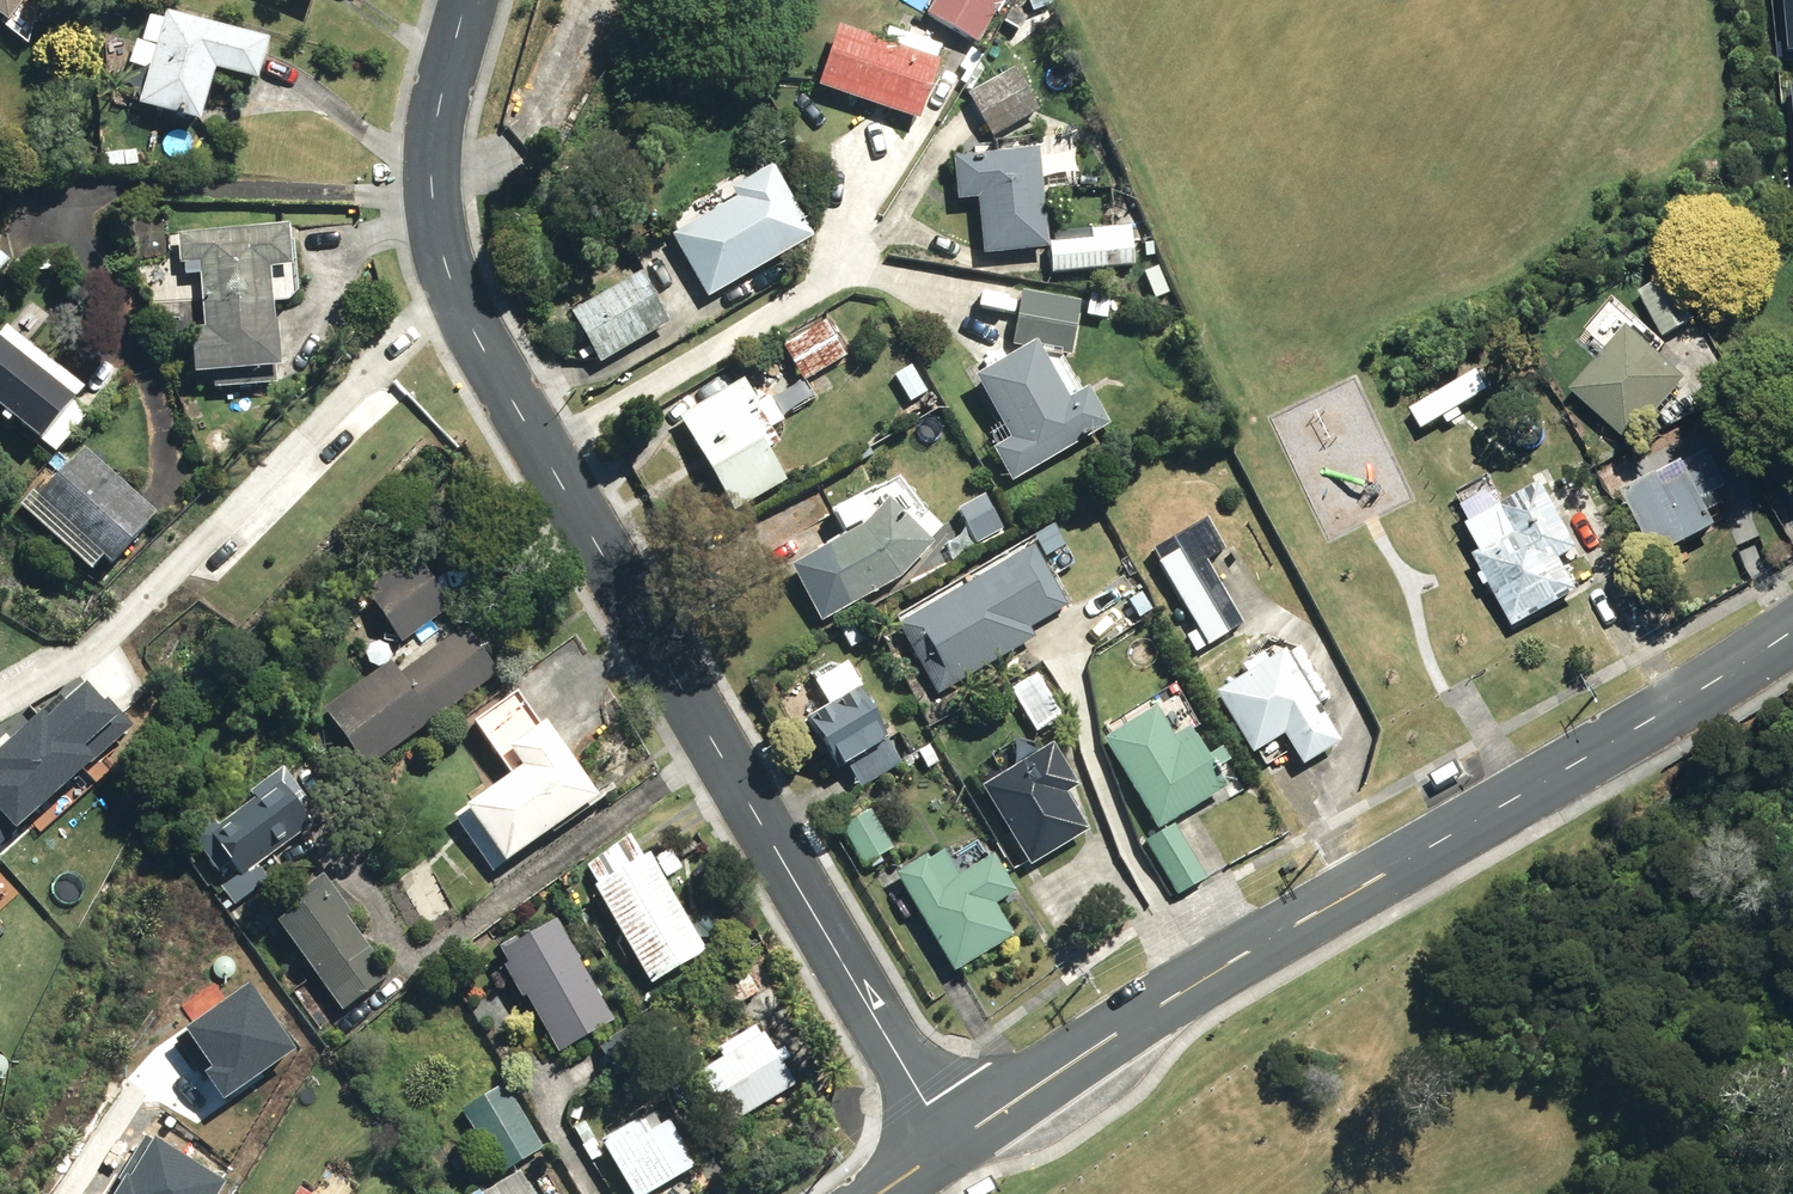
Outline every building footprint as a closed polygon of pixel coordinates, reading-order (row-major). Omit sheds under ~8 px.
[(10,19),(25,0),(0,0),(0,12),(10,19)] [(981,39),(1003,0),(935,0),(930,10),(981,39)] [(141,101),(203,118),(217,64),(261,76),(272,35),(167,8),(141,101)] [(821,83),(922,116),(942,57),(842,23),(821,83)] [(972,91),(994,133),(1041,108),(1018,66),(1015,67),(1009,55),(993,63),(1000,75),(972,91)] [(981,195),(987,251),(1051,245),(1042,147),(957,155),(961,197),(981,195)] [(124,150),(106,150),(107,165),(124,165),(124,150)] [(675,232),(710,294),(816,233),(775,162),(734,186),(739,195),(675,232)] [(794,171),(804,187),(817,180),(808,163),(794,171)] [(193,325),(196,371),(213,369),(214,386),(279,381),(278,364),(285,365),(281,318),(277,318),(273,264),(294,263),(291,222),(178,231),(181,260),(201,259),(206,324),(193,325)] [(1055,241),(1057,269),(1137,261),(1133,224),(1097,227),(1098,237),(1055,241)] [(10,258),(0,250),(0,270),(10,258)] [(575,309),(604,360),(673,321),(644,269),(575,309)] [(1644,289),(1668,334),(1698,319),(1675,274),(1644,289)] [(997,447),(1015,479),(1113,422),(1092,386),(1074,396),(1047,349),(1073,353),(1082,300),(1024,290),(1016,344),(1028,346),(980,373),(1016,435),(997,447)] [(785,343),(806,379),(849,353),(829,317),(785,343)] [(42,438),(84,385),(8,323),(0,333),(0,404),(42,438)] [(1577,388),(1634,439),(1692,376),(1635,324),(1577,388)] [(595,351),(588,340),(577,346),(584,358),(595,351)] [(681,415),(737,509),(789,478),(751,413),(764,406),(747,377),(681,415)] [(190,401),(196,421),(208,418),(203,398),(190,401)] [(84,444),(40,493),(114,561),(158,511),(84,444)] [(1632,489),(1666,555),(1728,523),(1714,496),(1738,484),(1719,449),(1690,463),(1696,475),(1676,485),(1668,470),(1632,489)] [(1483,553),(1520,622),(1586,588),(1569,556),(1590,546),(1554,479),(1475,521),(1490,550),(1483,553)] [(793,564),(824,620),(904,576),(938,541),(893,497),(886,503),(878,485),(835,508),(848,533),(793,564)] [(980,539),(996,529),(985,511),(969,521),(980,539)] [(901,622),(941,692),(1038,635),(1033,626),(1071,604),(1037,544),(901,622)] [(366,589),(403,639),(452,603),(415,552),(366,589)] [(1175,609),(1200,650),(1239,628),(1215,586),(1175,609)] [(842,627),(853,647),(874,635),(863,615),(842,627)] [(328,707),(370,767),(500,672),(467,626),(401,672),(392,661),(328,707)] [(1257,751),(1287,733),(1307,763),(1345,740),(1289,648),(1220,690),(1257,751)] [(1014,687),(1039,730),(1065,715),(1040,671),(1014,687)] [(813,714),(842,765),(892,737),(862,686),(813,714)] [(455,815),(493,871),(597,799),(520,689),(477,719),(514,773),(455,815)] [(1108,735),(1162,826),(1231,785),(1220,767),(1235,759),(1227,746),(1213,755),(1199,732),(1182,742),(1160,705),(1108,735)] [(986,783),(1034,864),(1092,829),(1070,791),(1082,784),(1056,741),(986,783)] [(917,752),(926,769),(936,763),(926,747),(917,752)] [(233,861),(242,874),(312,824),(300,807),(310,800),(286,766),(252,789),(259,798),(221,824),(216,817),(193,833),(218,871),(233,861)] [(865,865),(895,847),(873,809),(843,827),(865,865)] [(1148,840),(1181,894),(1210,877),(1177,823),(1148,840)] [(899,872),(957,969),(1017,934),(998,903),(1019,890),(997,853),(962,875),(947,849),(932,858),(930,854),(899,872)] [(597,885),(653,983),(709,951),(654,853),(597,885)] [(279,921),(343,1009),(391,975),(348,916),(353,912),(325,873),(299,892),(306,902),(279,921)] [(528,995),(560,1051),(616,1019),(559,921),(502,953),(510,965),(506,967),(524,998),(528,995)] [(716,976),(735,1007),(762,991),(743,960),(716,976)] [(703,1070),(734,1122),(798,1084),(767,1032),(703,1070)] [(464,1111),(503,1172),(545,1146),(506,1085),(464,1111)] [(572,1118),(581,1121),(584,1107),(575,1105),(572,1118)] [(636,1193),(650,1193),(698,1166),(671,1119),(648,1134),(639,1120),(604,1141),(636,1193)] [(525,1171),(484,1193),(538,1193),(525,1171)]
